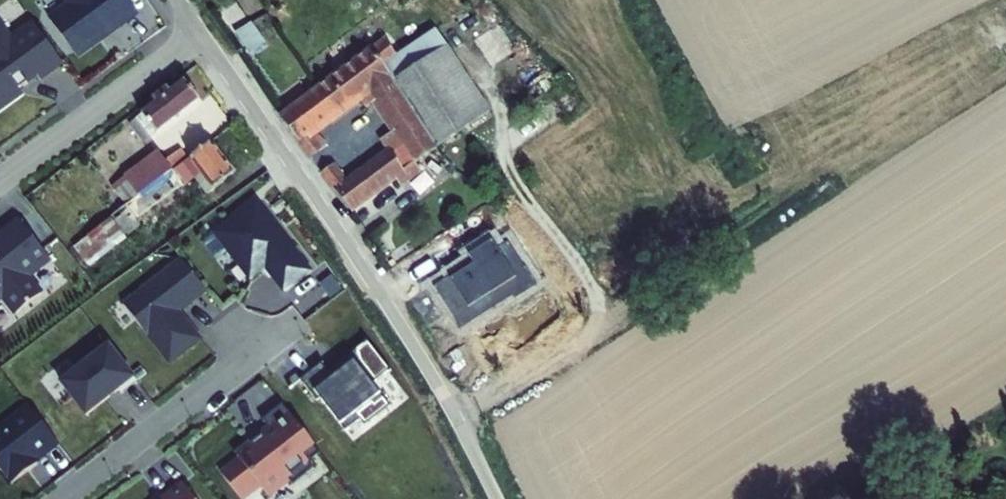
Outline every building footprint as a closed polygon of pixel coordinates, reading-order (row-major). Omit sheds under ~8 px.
[(51,21),(77,59),(101,42),(99,39),(109,32),(111,35),(138,15),(128,0),(67,0),(71,7),(51,21)] [(236,7),(221,17),(251,57),(266,46),(236,7)] [(22,95),(20,92),(38,78),(41,82),(63,65),(35,25),(12,42),(0,26),(0,111),(22,95)] [(437,37),(400,60),(385,69),(419,126),(436,155),(488,120),(437,37)] [(385,69),(400,60),(392,48),(284,120),(313,162),(327,151),(315,134),(358,104),(367,116),(377,109),(394,136),(397,141),(419,126),(385,69)] [(153,110),(133,125),(148,144),(197,107),(182,87),(168,99),(165,94),(149,106),(153,110)] [(436,155),(419,126),(397,141),(394,136),(378,147),(388,160),(345,192),(330,171),(323,177),(348,214),(393,184),(400,193),(410,186),(404,177),(415,169),(436,155)] [(136,199),(123,210),(133,225),(198,179),(209,193),(229,178),(207,148),(185,163),(169,175),(136,199)] [(162,164),(169,175),(185,163),(177,153),(162,164)] [(121,182),(136,199),(169,175),(162,164),(156,156),(121,182)] [(404,177),(410,186),(421,178),(415,169),(404,177)] [(123,210),(136,199),(121,182),(108,192),(123,210)] [(312,273),(256,202),(214,235),(229,254),(232,252),(241,265),(239,267),(251,282),(266,270),(274,281),(276,280),(287,293),(312,273)] [(71,250),(86,269),(136,229),(133,225),(123,210),(71,250)] [(2,297),(16,314),(41,295),(27,277),(49,259),(18,220),(0,235),(0,298),(2,297)] [(502,221),(455,253),(469,274),(517,241),(502,221)] [(205,291),(180,260),(122,305),(168,364),(200,339),(178,312),(205,291)] [(108,347),(61,384),(87,417),(118,392),(121,395),(137,383),(108,347)] [(220,474),(240,498),(242,498),(258,486),(265,495),(287,478),(291,484),(312,468),(302,455),(314,446),(281,404),(261,419),(268,429),(250,444),(248,441),(233,452),(238,459),(220,474)] [(30,409),(0,433),(0,472),(9,483),(26,470),(24,466),(55,441),(30,409)] [(166,498),(194,498),(181,483),(164,496),(166,498)]
